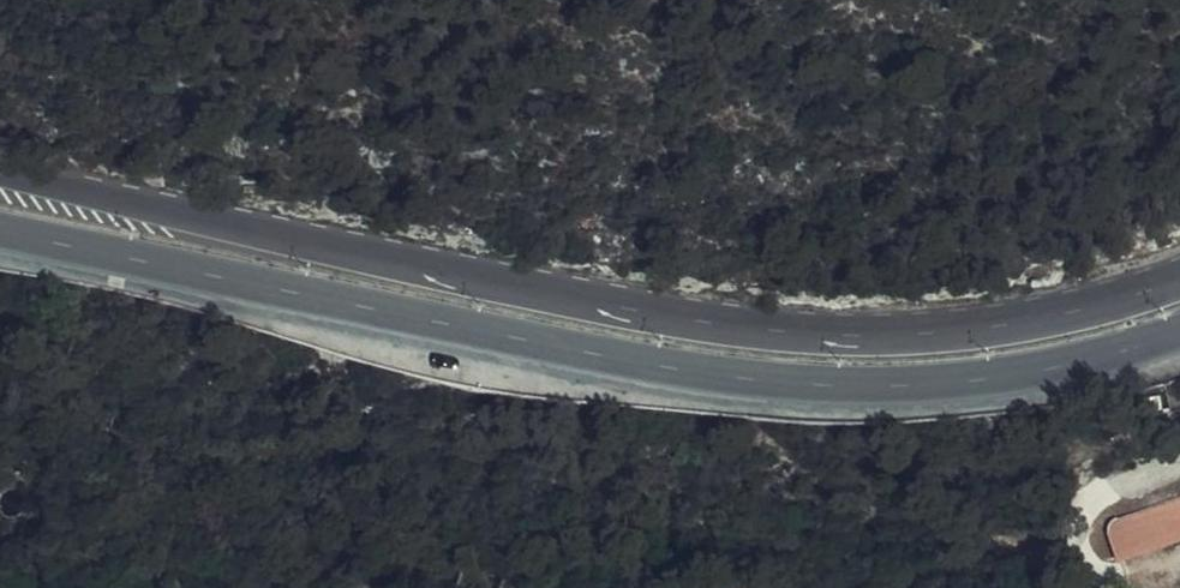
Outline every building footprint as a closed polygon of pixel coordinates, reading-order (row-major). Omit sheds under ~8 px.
[(1166,386),(1174,413),(1179,412),(1179,382),(1166,386)] [(1170,508),(1127,510),(1129,516),(1109,522),(1121,555),(1179,534),(1179,504),(1170,508)]
